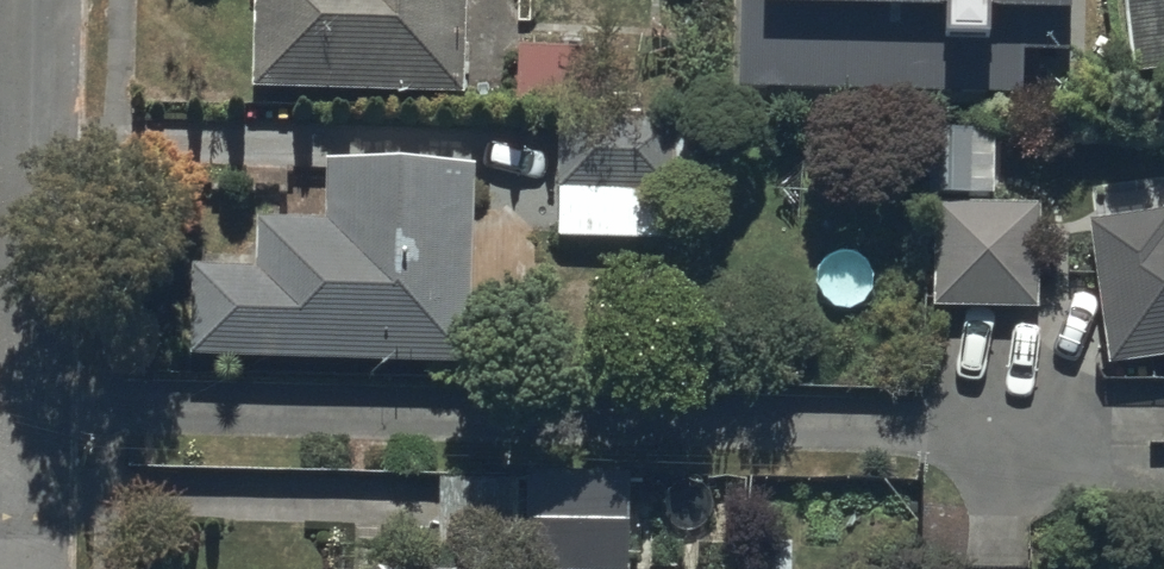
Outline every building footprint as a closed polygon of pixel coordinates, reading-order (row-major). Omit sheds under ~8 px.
[(251,86),(462,89),(464,0),(252,0),(251,86)] [(737,83),(1019,90),(1020,47),(1068,49),(1069,0),(739,0),(737,83)] [(1133,68),(1163,64),(1163,0),(1123,0),(1133,68)] [(594,48),(515,43),(511,107),(591,111),(594,48)] [(670,123),(554,123),(553,242),(669,243),(670,123)] [(931,125),(930,190),(995,191),(997,126),(931,125)] [(193,262),(190,352),(470,360),(476,164),(329,159),(327,218),(260,216),(258,264),(193,262)] [(1041,200),(938,199),(937,303),(1040,304),(1041,200)] [(1113,362),(1163,355),(1163,211),(1094,220),(1113,362)] [(531,488),(531,568),(631,568),(632,488),(531,488)]
